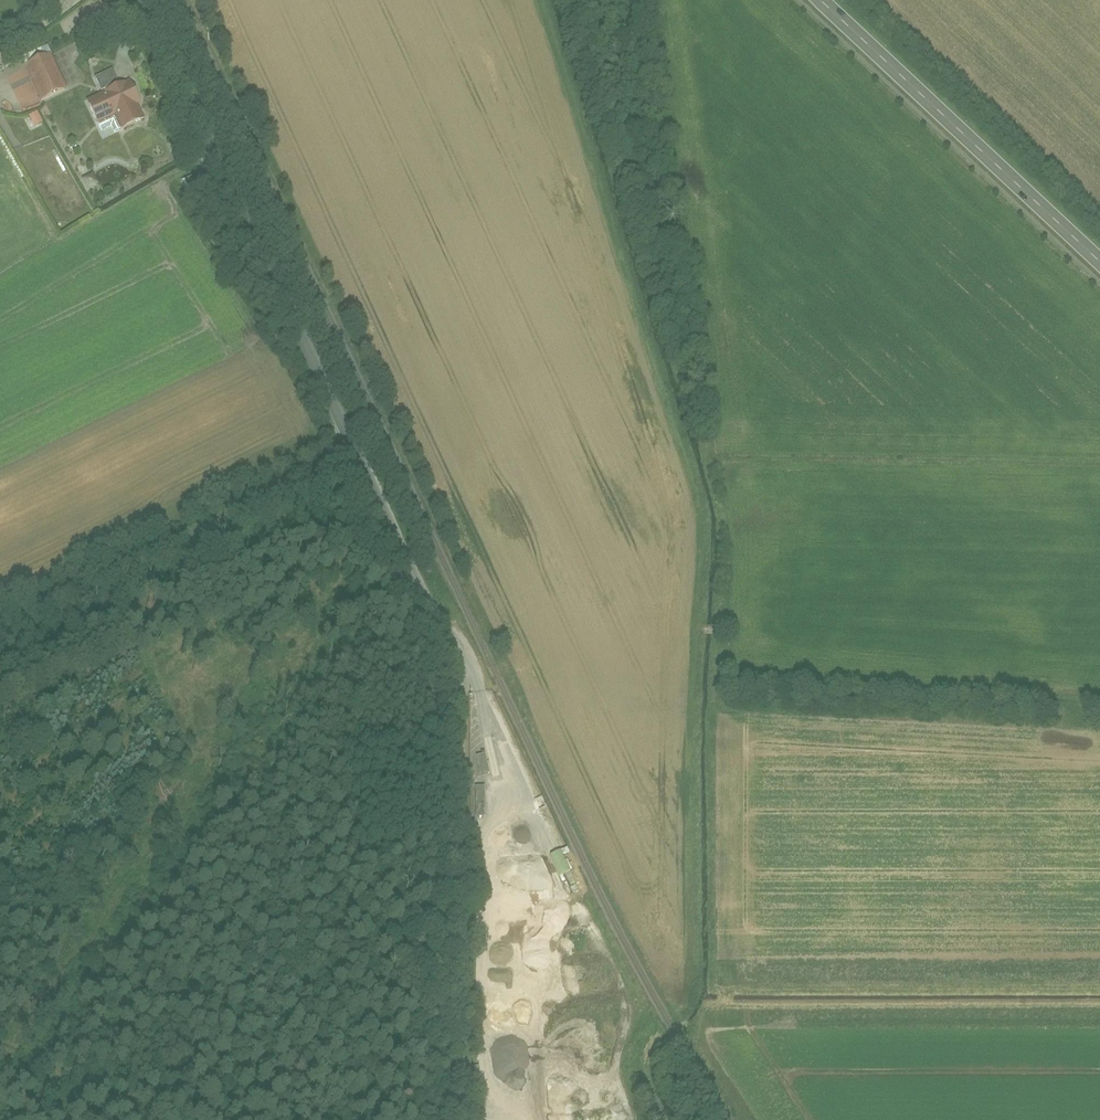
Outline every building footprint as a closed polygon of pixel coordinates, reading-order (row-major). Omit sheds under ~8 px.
[(25,65),(42,101),(67,89),(51,53),(25,65)] [(129,78),(116,83),(109,69),(94,75),(103,96),(88,103),(97,124),(115,116),(122,130),(147,119),(129,78)] [(38,112),(30,116),(35,127),(43,123),(38,112)] [(89,190),(100,183),(93,171),(82,178),(89,190)] [(479,775),(487,773),(483,755),(474,757),(479,775)] [(483,817),(483,787),(474,787),(475,817),(483,817)] [(529,825),(511,830),(515,843),(533,838),(529,825)] [(559,874),(570,869),(561,850),(550,854),(559,874)] [(533,1037),(535,1027),(521,1023),(518,1033),(533,1037)]
